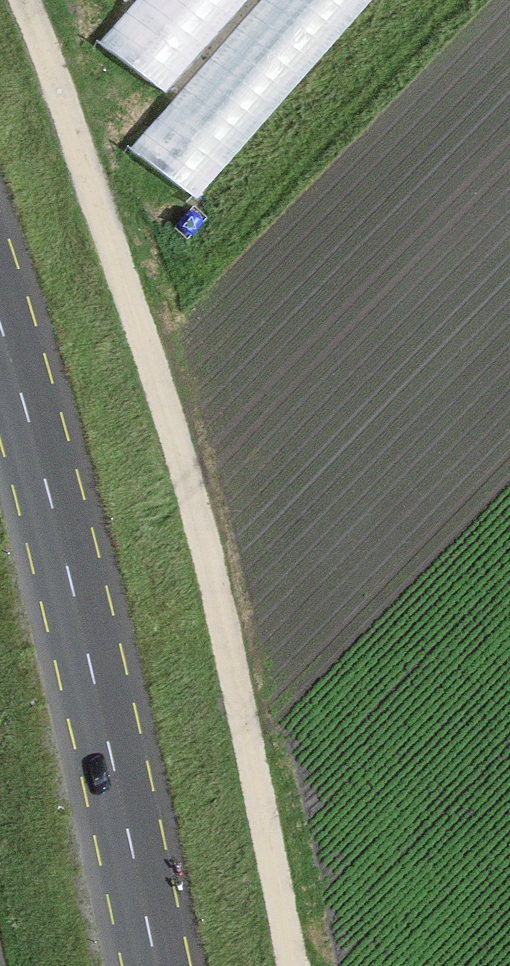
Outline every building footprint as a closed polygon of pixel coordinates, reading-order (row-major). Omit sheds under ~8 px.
[(385,0),(123,0),(129,5),(100,40),(168,97),(128,144),(207,210),(385,0)]
